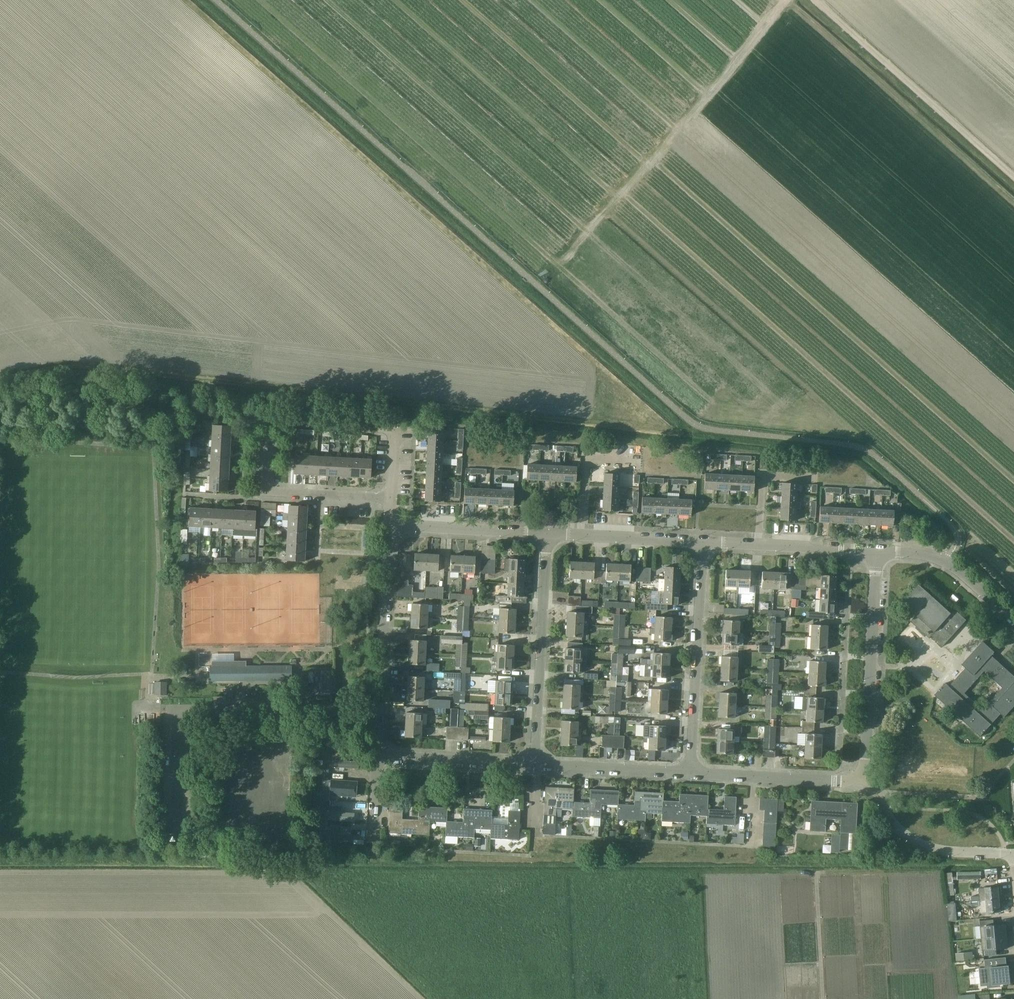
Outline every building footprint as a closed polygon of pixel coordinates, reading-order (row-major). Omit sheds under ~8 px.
[(209,432),(209,436),(231,437),(232,426),(214,425),(213,432),(209,432)] [(444,428),(429,427),(428,439),(443,440),(444,428)] [(231,437),(209,436),(209,440),(213,441),(213,447),(231,447),(231,437)] [(443,440),(428,439),(427,452),(442,452),(443,440)] [(231,447),(213,447),(212,454),(209,454),(209,457),(230,458),(231,447)] [(307,474),(308,452),(306,452),(304,452),(304,455),(297,455),(296,473),(307,474)] [(318,474),(319,456),(311,456),(312,453),(311,453),(308,452),(307,474),(318,474)] [(442,452),(427,452),(426,464),(441,465),(445,465),(446,459),(442,459),(442,452)] [(326,457),(319,456),(318,474),(328,475),(329,454),(326,454),(326,457)] [(334,454),(329,454),(328,475),(339,475),(340,458),(334,457),(334,454)] [(348,458),(340,458),(339,475),(350,476),(351,455),(348,455),(348,458)] [(356,455),(351,455),(350,476),(361,476),(362,458),(356,458),(356,455)] [(369,459),(362,458),(361,476),(372,477),(373,456),(369,456),(369,459)] [(230,458),(209,457),(208,462),(212,462),(212,468),(230,469),(230,458)] [(527,479),(539,479),(540,464),(528,463),(527,479)] [(441,465),(426,464),(426,476),(441,477),(446,477),(446,472),(441,472),(441,465)] [(552,465),(540,464),(539,479),(551,480),(552,465)] [(564,465),(552,465),(551,480),(564,481),(564,465)] [(577,466),(564,465),(564,481),(576,481),(577,466)] [(230,469),(212,468),(212,476),(208,476),(208,479),(229,480),(230,469)] [(724,474),(718,474),(718,489),(730,489),(730,474),(730,472),(725,471),(724,474)] [(619,474),(604,473),(604,485),(619,486),(619,474)] [(706,473),(705,488),(718,489),(718,474),(706,473)] [(742,475),(730,474),(730,489),(741,490),(742,475)] [(755,475),(742,475),(741,490),(754,491),(755,475)] [(441,477),(426,476),(425,488),(440,489),(441,477)] [(229,480),(208,479),(208,484),(211,484),(211,490),(229,491),(229,480)] [(782,482),(781,495),(796,496),(797,483),(782,482)] [(496,489),(489,489),(488,504),(500,505),(501,490),(501,485),(496,485),(496,489)] [(619,486),(604,485),(603,498),(618,498),(619,486)] [(508,490),(501,490),(500,505),(513,505),(514,490),(513,490),(514,487),(508,486),(508,490)] [(440,489),(425,488),(424,501),(444,501),(444,496),(440,496),(440,489)] [(477,488),(465,488),(464,503),(476,503),(477,488)] [(489,489),(477,488),(476,503),(488,504),(489,489)] [(661,498),(656,497),(655,512),(667,513),(668,498),(667,498),(667,493),(662,493),(661,498)] [(796,496),(781,495),(780,507),(796,508),(800,508),(800,503),(796,502),(796,496)] [(642,512),(655,512),(656,497),(643,497),(642,512)] [(618,498),(603,498),(602,510),(617,511),(623,511),(623,506),(618,505),(618,498)] [(680,499),(668,498),(667,513),(679,514),(680,499)] [(692,499),(680,499),(679,514),(691,514),(692,499)] [(276,503),(261,502),(261,508),(260,521),(265,521),(265,522),(267,523),(269,521),(270,518),(268,516),(265,515),(276,516),(276,503)] [(820,521),(832,522),(833,507),(832,507),(832,504),(827,504),(827,507),(821,506),(820,521)] [(305,561),(308,506),(290,505),(289,513),(286,513),(286,521),(289,521),(287,560),(305,561)] [(851,508),(845,508),(844,523),(857,523),(858,508),(856,508),(857,505),(851,505),(851,508)] [(796,508),(780,507),(780,520),(795,520),(796,508)] [(845,508),(833,507),(832,522),(844,523),(845,508)] [(190,508),(189,526),(197,527),(197,529),(201,529),(202,508),(190,508)] [(214,509),(202,508),(201,529),(204,529),(204,527),(213,528),(214,509)] [(870,509),(858,508),(857,523),(869,524),(870,509)] [(224,510),(214,509),(213,528),(218,528),(219,530),(223,531),(224,510)] [(882,510),(870,509),(869,524),(881,525),(882,510)] [(234,510),(224,510),(223,531),(226,531),(226,528),(233,529),(234,510)] [(244,536),(245,511),(234,510),(233,529),(233,536),(244,536)] [(895,510),(882,510),(881,525),(894,526),(895,510)] [(256,511),(245,511),(244,536),(257,537),(257,529),(255,529),(256,511)] [(414,569),(420,570),(426,570),(427,554),(414,553),(414,569)] [(439,555),(427,554),(426,570),(438,571),(439,555)] [(450,571),(457,572),(457,575),(462,575),(462,572),(463,556),(451,555),(450,571)] [(475,557),(463,556),(462,572),(462,575),(462,577),(467,577),(467,572),(474,573),(475,557)] [(504,571),(509,571),(524,572),(525,559),(505,558),(504,571)] [(569,577),(576,578),(576,584),(581,584),(581,578),(582,562),(570,562),(569,577)] [(594,563),(582,562),(581,578),(593,579),(593,583),(599,583),(600,571),(594,571),(594,563)] [(606,564),(606,571),(600,571),(599,583),(606,584),(606,579),(618,580),(618,564),(606,564)] [(631,565),(618,564),(618,580),(630,581),(631,565)] [(665,566),(664,579),(679,580),(680,567),(665,566)] [(725,586),(737,586),(738,570),(726,569),(725,586)] [(420,570),(419,584),(419,588),(413,587),(412,597),(424,598),(424,592),(425,586),(426,570),(420,570)] [(750,571),(738,570),(737,586),(737,592),(742,592),(743,587),(749,587),(750,571)] [(524,572),(509,571),(508,583),(523,584),(524,572)] [(761,587),(774,588),(774,572),(762,571),(761,587)] [(787,572),(774,572),(774,588),(773,592),(779,593),(779,588),(786,589),(787,572)] [(836,575),(822,574),(821,587),(836,588),(836,575)] [(679,580),(664,579),(658,578),(658,579),(659,579),(658,591),(679,592),(679,580)] [(413,585),(407,585),(408,580),(396,580),(395,596),(412,597),(413,587),(413,585)] [(523,584),(508,583),(508,596),(496,595),(495,601),(511,602),(511,596),(523,597),(523,584)] [(903,602),(914,612),(917,614),(911,621),(930,638),(932,635),(944,646),(953,635),(956,638),(961,633),(958,630),(967,619),(955,609),(952,612),(920,583),(903,602)] [(836,588),(821,587),(820,599),(835,600),(836,588)] [(792,590),(792,598),(801,598),(801,590),(792,590)] [(679,592),(658,591),(657,604),(651,603),(651,609),(667,610),(667,604),(678,604),(679,592)] [(568,611),(567,624),(588,625),(588,619),(583,619),(584,613),(592,613),(593,600),(581,600),(581,596),(568,595),(568,606),(575,606),(575,612),(568,611)] [(959,599),(954,595),(951,598),(956,603),(959,599)] [(835,600),(820,599),(819,612),(807,611),(807,617),(823,618),(823,612),(834,612),(835,600)] [(412,603),(411,615),(427,616),(428,604),(412,603)] [(500,608),(499,615),(493,615),(493,620),(499,620),(515,621),(516,609),(500,608)] [(605,628),(613,628),(613,638),(624,639),(626,614),(614,614),(613,626),(605,626),(605,628)] [(427,616),(411,615),(410,627),(427,628),(427,616)] [(655,616),(655,623),(651,623),(651,628),(655,628),(671,629),(671,617),(655,616)] [(723,619),(723,632),(739,632),(739,620),(723,619)] [(515,621),(499,620),(499,633),(515,633),(515,621)] [(588,625),(567,624),(567,636),(582,637),(583,630),(586,630),(586,625),(588,625)] [(811,624),(811,636),(827,637),(827,625),(811,624)] [(651,628),(650,628),(649,634),(654,635),(654,641),(670,642),(671,629),(655,628),(651,628)] [(744,633),(739,632),(723,632),(722,644),(738,645),(743,645),(744,633)] [(758,645),(758,652),(774,653),(775,634),(769,634),(768,645),(758,645)] [(827,637),(811,636),(810,649),(826,649),(827,637)] [(410,640),(409,652),(425,653),(426,641),(410,640)] [(962,664),(966,667),(950,686),(946,682),(935,695),(980,736),(1001,713),(1005,717),(1013,707),(1013,676),(992,655),(995,652),(983,641),(962,664)] [(497,644),(497,651),(494,651),(494,656),(497,656),(513,657),(514,645),(497,644)] [(610,681),(609,706),(607,706),(606,713),(609,713),(609,711),(615,711),(614,716),(620,717),(620,712),(621,701),(628,702),(628,700),(628,698),(621,697),(622,687),(619,687),(619,685),(626,685),(625,696),(630,696),(631,682),(626,681),(622,681),(624,651),(618,650),(618,645),(612,644),(611,674),(610,674),(610,680),(616,681),(610,681)] [(565,648),(565,660),(581,661),(584,661),(585,656),(581,656),(582,649),(565,648)] [(425,653),(409,652),(409,664),(425,665),(425,653)] [(653,652),(653,659),(648,659),(648,664),(649,664),(669,665),(669,653),(653,652)] [(781,659),(782,653),(774,653),(774,659),(768,658),(767,683),(778,684),(780,659),(781,659)] [(513,657),(497,656),(496,669),(513,669),(513,657)] [(721,656),(721,668),(737,669),(738,656),(721,656)] [(581,661),(565,660),(564,672),(581,673),(581,661)] [(240,666),(210,666),(210,681),(292,680),(292,665),(244,665),(244,661),(240,661),(240,666)] [(809,661),(809,667),(806,667),(805,673),(809,673),(825,674),(825,661),(809,661)] [(439,663),(427,663),(427,671),(439,671),(439,663)] [(669,665),(649,664),(648,664),(646,664),(645,670),(653,670),(652,677),(668,678),(669,665)] [(737,669),(721,668),(720,680),(736,681),(737,669)] [(331,689),(331,669),(321,669),(321,689),(331,689)] [(825,674),(809,673),(808,685),(804,684),(804,691),(816,691),(816,686),(824,686),(825,674)] [(408,676),(408,688),(423,689),(424,677),(408,676)] [(495,680),(494,693),(511,693),(511,681),(495,680)] [(153,682),(153,692),(162,692),(162,682),(153,682)] [(564,684),(563,696),(580,697),(580,685),(564,684)] [(423,689),(408,688),(407,700),(423,701),(423,689)] [(667,689),(651,689),(648,689),(648,701),(647,700),(647,701),(667,702),(667,689)] [(816,691),(804,691),(804,697),(808,697),(807,703),(803,703),(803,709),(807,709),(823,710),(824,697),(816,697),(816,691)] [(720,692),(719,704),(735,705),(736,693),(720,692)] [(511,693),(494,693),(494,705),(510,706),(511,693)] [(580,697),(563,696),(563,708),(579,709),(580,697)] [(450,708),(450,700),(428,699),(428,707),(450,708)] [(667,702),(647,701),(647,706),(650,706),(650,713),(666,714),(667,702)] [(735,705),(719,704),(718,716),(734,717),(735,705)] [(422,708),(412,708),(412,712),(406,712),(405,724),(422,725),(422,724),(427,725),(428,714),(422,713),(422,708)] [(823,710),(807,709),(806,721),(802,721),(802,727),(814,728),(814,722),(822,722),(823,710)] [(493,717),(493,729),(509,730),(510,717),(493,717)] [(562,720),(561,732),(581,734),(582,728),(578,728),(578,721),(562,720)] [(422,725),(405,724),(405,736),(421,737),(422,725)] [(665,738),(666,726),(644,725),(643,737),(665,738)] [(457,727),(452,726),(446,726),(446,739),(457,739),(457,727)] [(776,727),(770,726),(769,744),(775,744),(776,734),(778,735),(779,734),(779,727),(776,727)] [(463,727),(457,727),(457,739),(468,740),(469,727),(463,727)] [(814,728),(802,727),(802,733),(806,733),(805,745),(821,746),(822,734),(814,734),(814,728)] [(718,728),(717,740),(737,741),(737,736),(733,736),(734,729),(718,728)] [(509,730),(493,729),(492,741),(509,742),(509,730)] [(581,734),(561,732),(560,745),(577,746),(577,739),(581,739),(581,734)] [(608,735),(608,747),(613,747),(618,748),(619,735),(613,735),(608,735)] [(665,738),(646,737),(645,742),(649,742),(648,749),(664,750),(665,738)] [(737,741),(717,740),(717,753),(732,754),(733,747),(737,747),(738,742),(737,742),(737,741)] [(821,746),(805,745),(805,757),(821,758),(821,746)] [(635,750),(626,749),(625,759),(635,760),(635,750)] [(768,757),(774,757),(775,757),(775,756),(775,750),(769,749),(763,749),(762,755),(762,757),(763,757),(768,757)] [(358,761),(331,760),(331,767),(358,768),(358,761)] [(336,787),(336,792),(348,793),(348,788),(356,789),(356,782),(329,780),(329,787),(336,787)] [(546,787),(545,797),(545,802),(554,802),(554,804),(557,805),(557,802),(573,802),(574,802),(574,801),(575,788),(546,787)] [(590,789),(590,799),(595,799),(595,807),(601,808),(601,804),(618,805),(618,804),(619,804),(619,790),(590,789)] [(635,791),(635,801),(640,801),(640,810),(646,810),(646,807),(663,807),(663,806),(664,793),(635,791)] [(680,794),(679,803),(685,804),(685,813),(691,813),(691,809),(707,810),(708,810),(708,809),(709,795),(680,794)] [(590,802),(574,801),(574,802),(573,802),(572,816),(601,818),(601,808),(595,807),(595,799),(590,799),(590,802)] [(634,805),(619,804),(618,804),(618,805),(617,819),(646,820),(646,810),(640,810),(640,801),(635,801),(634,805)] [(690,822),(691,813),(685,813),(685,804),(679,803),(680,802),(664,801),(663,806),(663,807),(662,821),(690,822)] [(856,833),(857,803),(812,801),(810,830),(825,831),(826,818),(842,819),(841,832),(856,833)] [(419,806),(418,816),(424,816),(424,825),(430,825),(430,822),(446,822),(446,821),(447,821),(448,808),(419,806)] [(724,810),(708,809),(708,810),(707,810),(707,823),(735,825),(736,809),(726,809),(726,806),(724,806),(724,810)] [(328,811),(327,819),(354,820),(354,813),(345,812),(345,807),(337,807),(337,812),(328,811)] [(464,808),(463,818),(469,818),(469,827),(475,827),(475,824),(491,825),(491,823),(492,810),(464,808)] [(556,824),(556,815),(544,815),(544,823),(551,823),(556,824)] [(402,819),(402,826),(401,833),(429,835),(430,825),(424,825),(424,816),(418,816),(418,819),(402,819)] [(463,822),(447,821),(446,821),(446,822),(445,836),(474,837),(475,827),(469,827),(469,818),(463,818),(463,822)] [(508,824),(491,823),(491,825),(490,838),(519,840),(519,824),(510,824),(510,821),(508,821),(508,824)] [(544,823),(543,833),(550,833),(555,834),(555,828),(556,824),(551,823),(544,823)] [(402,826),(389,825),(388,833),(401,833),(402,826)] [(831,850),(839,851),(840,847),(847,847),(848,832),(832,832),(831,850)] [(743,843),(744,833),(737,833),(737,837),(731,836),(731,843),(743,843)] [(979,871),(957,872),(958,879),(979,879),(981,879),(981,871),(979,871)] [(972,901),(1000,899),(999,894),(1002,894),(1002,886),(999,886),(985,888),(979,888),(979,895),(971,896),(972,901)] [(1000,899),(954,903),(954,907),(972,906),(981,906),(981,908),(987,908),(988,912),(1001,911),(1000,899)] [(994,919),(980,921),(982,938),(1007,936),(1005,924),(994,925),(994,919)] [(1007,936),(982,938),(983,956),(997,955),(997,949),(1007,948),(1008,948),(1007,936)] [(955,953),(956,960),(975,959),(975,954),(973,955),(973,951),(955,953)] [(1010,985),(1008,966),(1006,966),(1005,958),(984,959),(985,968),(979,968),(980,987),(1010,985)]
